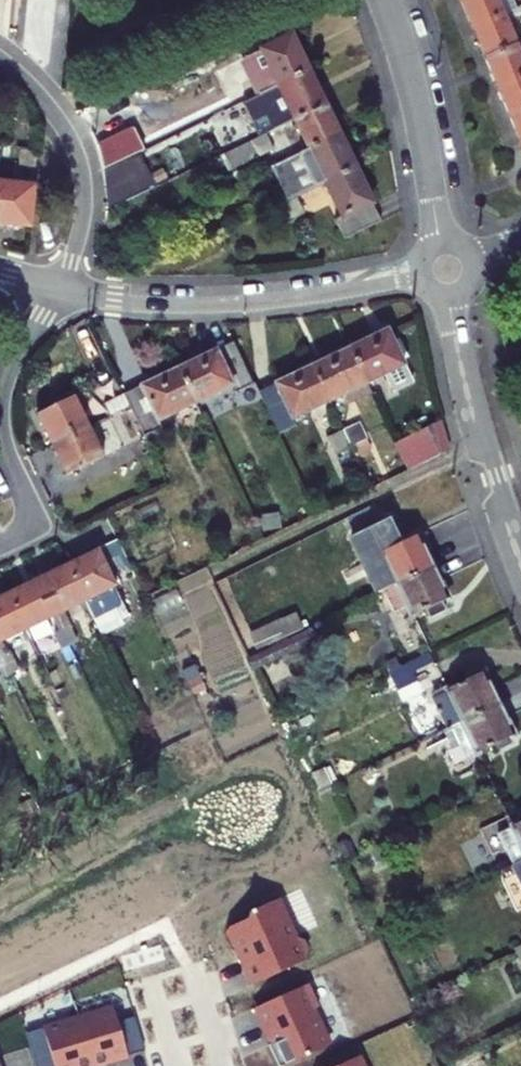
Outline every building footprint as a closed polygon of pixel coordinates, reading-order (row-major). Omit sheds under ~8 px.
[(14,0),(0,0),(0,7),(13,8),(14,0)] [(13,8),(50,12),(51,0),(14,0),(13,8)] [(466,7),(478,37),(520,19),(520,0),(484,0),(466,7)] [(478,37),(491,66),(520,54),(520,44),(515,31),(520,29),(520,19),(478,37)] [(307,69),(291,38),(247,61),(259,83),(272,76),(277,85),(307,69)] [(491,66),(503,96),(520,88),(520,54),(491,66)] [(307,69),(277,85),(295,119),(325,102),(307,69)] [(250,100),(242,86),(204,106),(212,121),(250,100)] [(503,96),(515,124),(520,121),(520,88),(503,96)] [(250,100),(212,121),(220,137),(259,116),(250,100)] [(340,131),(325,102),(295,119),(310,148),(340,131)] [(134,129),(104,144),(113,161),(100,167),(119,204),(161,182),(134,129)] [(340,131),(310,148),(275,167),(286,186),(279,189),(287,204),(301,196),(328,181),(358,164),(340,131)] [(276,149),(267,133),(224,157),(232,174),(276,149)] [(384,212),(358,164),(328,181),(344,212),(339,215),(348,232),(384,212)] [(32,166),(22,165),(20,182),(31,183),(32,166)] [(301,196),(287,204),(295,219),(309,212),(301,196)] [(0,199),(0,237),(26,239),(29,202),(0,199)] [(391,329),(354,347),(373,384),(410,366),(391,329)] [(236,340),(181,367),(198,402),(232,386),(236,395),(257,384),(236,340)] [(373,384),(354,347),(315,366),(333,404),(373,384)] [(315,366),(262,393),(283,436),(302,427),(299,421),(333,404),(315,366)] [(159,421),(198,402),(181,367),(124,394),(146,437),(162,429),(159,421)] [(49,444),(85,427),(69,397),(34,414),(49,444)] [(99,419),(115,411),(112,404),(96,413),(99,419)] [(115,411),(99,419),(102,425),(118,417),(115,411)] [(448,441),(441,411),(397,432),(411,459),(448,441)] [(362,423),(346,431),(353,445),(369,437),(362,423)] [(85,427),(49,444),(64,474),(99,456),(85,427)] [(346,431),(333,438),(340,452),(353,445),(346,431)] [(379,534),(369,512),(350,521),(379,581),(395,573),(433,555),(415,517),(379,534)] [(124,563),(112,538),(63,562),(80,598),(109,583),(104,573),(124,563)] [(451,591),(433,555),(395,573),(412,609),(428,602),(433,612),(450,604),(445,594),(451,591)] [(80,598),(63,562),(33,578),(50,612),(80,598)] [(50,612),(33,578),(3,592),(21,627),(50,612)] [(3,592),(0,594),(0,637),(21,627),(3,592)] [(126,615),(118,600),(109,604),(117,619),(126,615)] [(300,614),(254,629),(260,646),(306,632),(300,614)] [(66,626),(58,630),(66,643),(73,640),(66,626)] [(58,630),(51,633),(58,647),(66,643),(58,630)] [(8,654),(1,657),(8,671),(15,667),(8,654)] [(1,657),(0,658),(0,675),(8,671),(1,657)] [(444,726),(490,705),(472,667),(434,686),(437,692),(430,696),(444,726)] [(490,705),(444,726),(441,728),(458,764),(507,741),(490,705)] [(500,825),(497,819),(478,829),(500,872),(503,870),(520,861),(520,814),(500,825)] [(503,870),(520,907),(520,861),(503,870)] [(225,929),(230,942),(236,945),(239,943),(245,957),(242,958),(240,959),(250,981),(305,957),(303,953),(307,946),(302,936),(296,934),(278,894),(249,907),(246,915),(228,923),(225,929)] [(239,943),(236,945),(242,958),(245,957),(239,943)] [(306,980),(254,1004),(264,1027),(270,1024),(276,1037),(266,1042),(277,1065),(327,1042),(310,1006),(317,1003),(306,980)] [(111,1003),(75,1013),(90,1063),(126,1052),(125,1050),(115,1019),(111,1003)] [(40,1024),(53,1065),(80,1065),(90,1063),(75,1013),(40,1024)] [(132,1014),(115,1019),(125,1050),(142,1045),(132,1014)] [(23,1029),(35,1065),(53,1065),(40,1024),(23,1029)] [(327,1065),(363,1065),(357,1052),(327,1065)]
